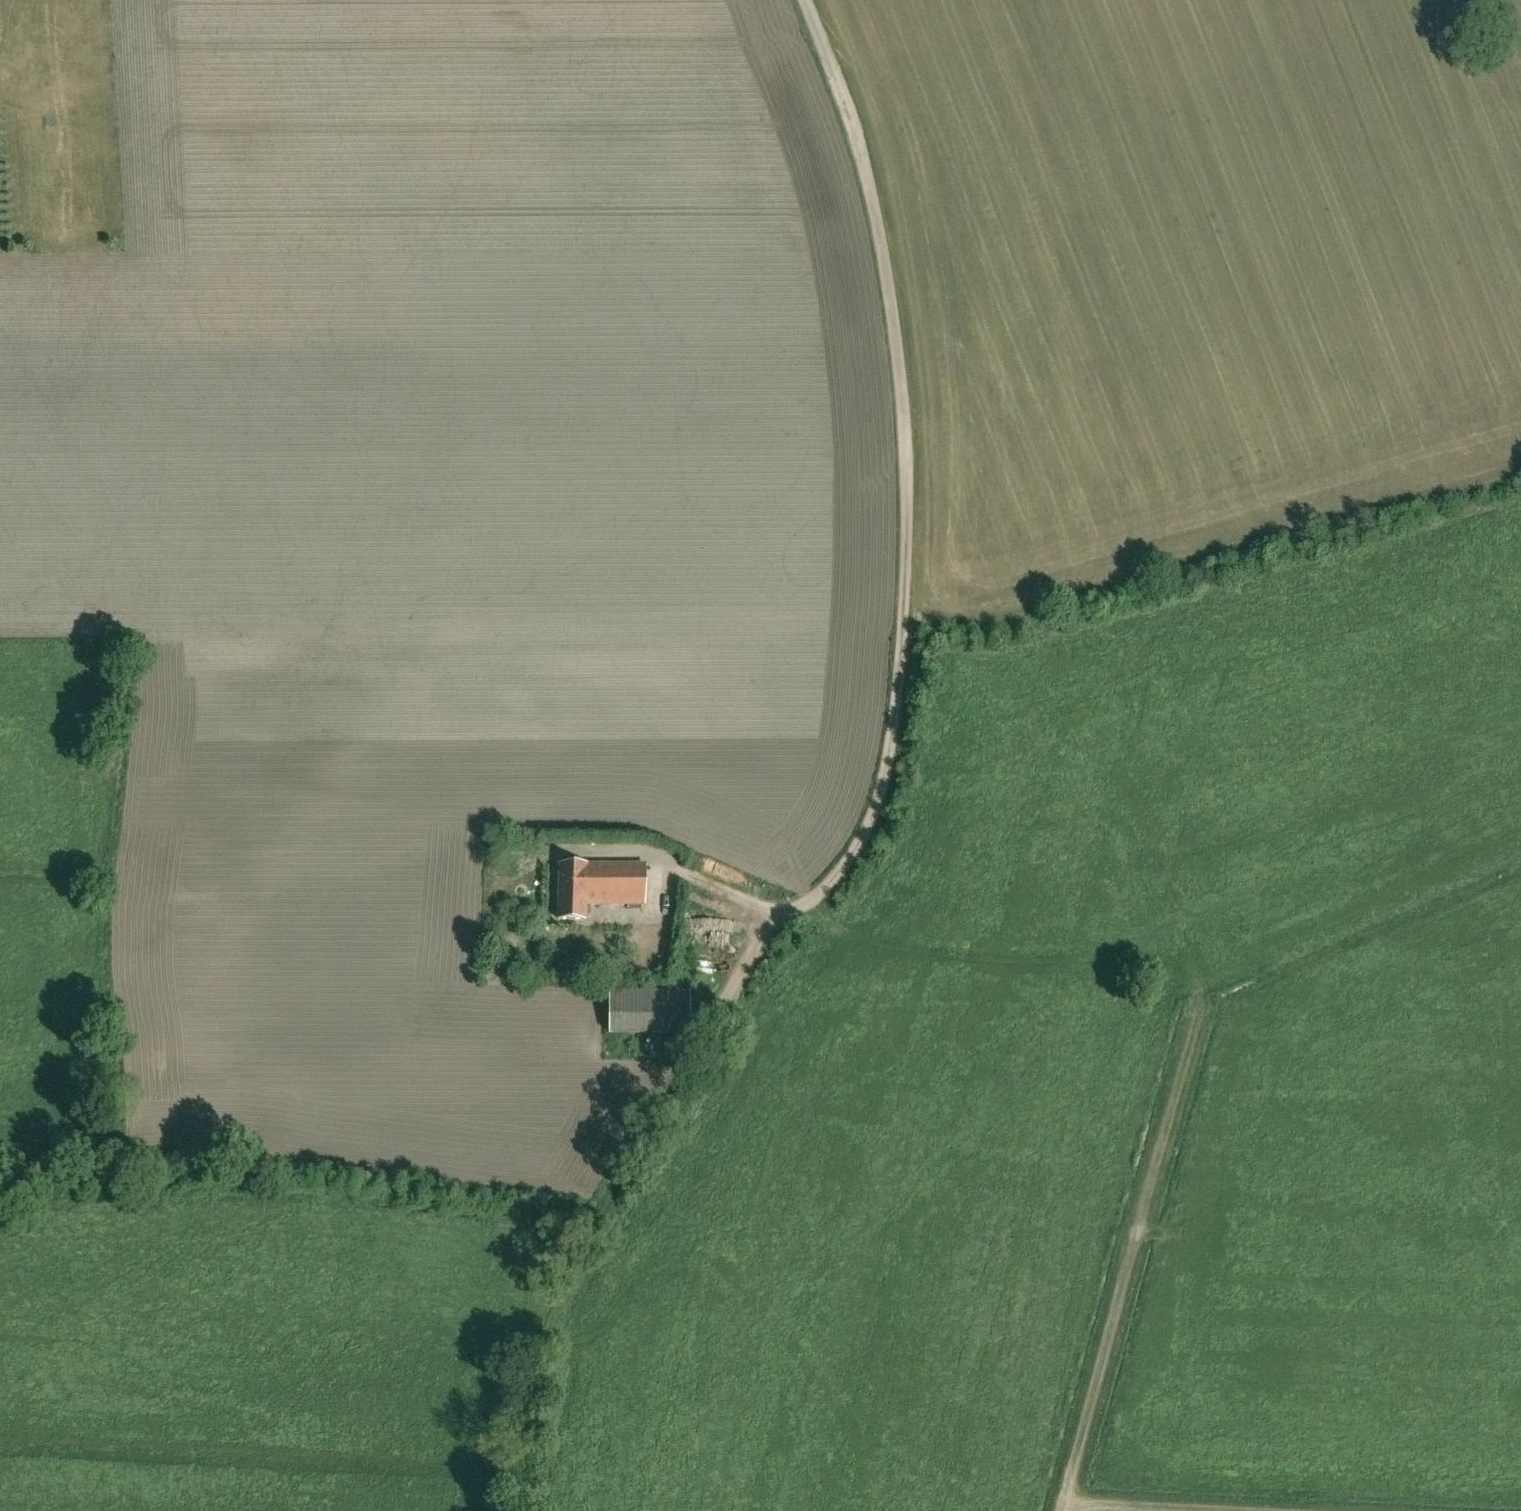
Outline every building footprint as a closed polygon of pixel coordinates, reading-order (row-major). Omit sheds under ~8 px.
[(645,904),(645,864),(560,864),(559,919),(585,920),(586,904),(645,904)] [(690,1033),(690,991),(609,991),(609,1033),(690,1033)]
